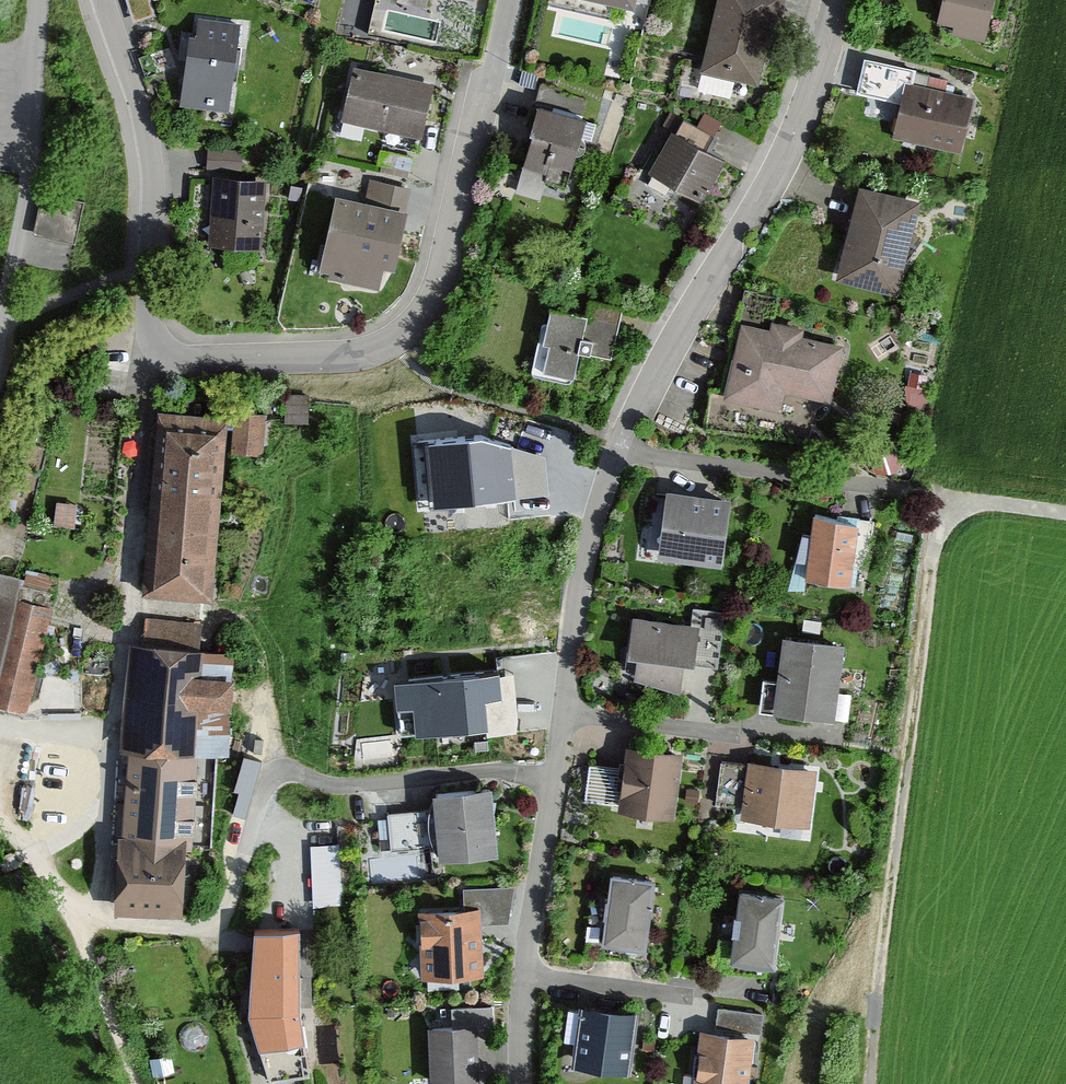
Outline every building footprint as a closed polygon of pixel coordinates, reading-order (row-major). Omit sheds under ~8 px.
[(426,15),(430,0),(400,0),(398,8),(426,15)] [(777,0),(710,0),(692,77),(756,92),(777,0)] [(933,26),(948,29),(947,35),(979,43),(989,0),(939,0),(933,26)] [(176,107),(226,112),(234,27),(193,23),(192,43),(183,42),(176,107)] [(418,139),(430,87),(348,69),(336,125),(394,139),(395,133),(418,139)] [(973,101),(904,85),(892,138),(961,154),(973,101)] [(567,189),(585,123),(539,111),(523,169),(546,175),(544,183),(567,189)] [(671,138),(666,135),(644,175),(699,205),(722,164),(703,154),(710,141),(679,124),(671,138)] [(204,249),(258,253),(263,183),(209,179),(204,249)] [(388,274),(406,191),(366,182),(362,202),(324,194),(306,279),(371,293),(376,271),(388,274)] [(915,204),(854,190),(832,283),(893,297),(915,204)] [(30,236),(75,247),(84,206),(40,196),(30,236)] [(580,355),(609,361),(619,312),(583,305),(580,322),(542,314),(530,377),(574,385),(580,355)] [(782,395),(827,405),(839,350),(798,341),(800,333),(766,326),(765,333),(735,326),(718,402),(778,414),(782,395)] [(136,599),(205,605),(221,420),(151,415),(136,599)] [(262,418),(232,416),(230,455),(260,457),(262,418)] [(483,445),(427,448),(432,505),(516,498),(513,451),(483,445)] [(662,558),(721,564),(728,501),(668,495),(662,558)] [(806,582),(850,587),(858,525),(814,519),(806,582)] [(52,613),(20,605),(25,583),(0,577),(0,715),(25,721),(52,613)] [(678,664),(713,669),(720,615),(691,611),(689,627),(625,618),(619,660),(631,662),(628,682),(674,692),(678,664)] [(125,651),(107,913),(177,918),(181,859),(217,862),(223,776),(189,773),(191,758),(227,761),(234,658),(197,655),(199,630),(144,626),(142,652),(125,651)] [(843,649),(783,642),(774,717),(834,724),(843,649)] [(500,676),(394,686),(400,738),(486,733),(485,705),(502,701),(500,676)] [(674,822),(682,756),(625,750),(618,816),(674,822)] [(811,772),(742,764),(741,771),(719,768),(714,809),(737,812),(736,822),(804,830),(811,772)] [(431,863),(493,857),(486,791),(425,797),(431,863)] [(340,846),(309,847),(312,908),(342,907),(340,846)] [(600,947),(645,954),(655,884),(609,878),(600,947)] [(788,905),(738,898),(729,966),(779,972),(788,905)] [(480,980),(476,912),(414,916),(418,983),(480,980)] [(304,1047),(299,1015),(300,936),(254,937),(249,1020),(270,1083),(272,1083),(310,1079),(304,1047)] [(725,1008),(725,1028),(763,1027),(763,1007),(725,1008)] [(567,1067),(627,1075),(635,1015),(574,1008),(567,1067)] [(472,1026),(422,1029),(425,1083),(475,1083),(472,1026)] [(696,1032),(689,1083),(744,1083),(750,1040),(696,1032)]
